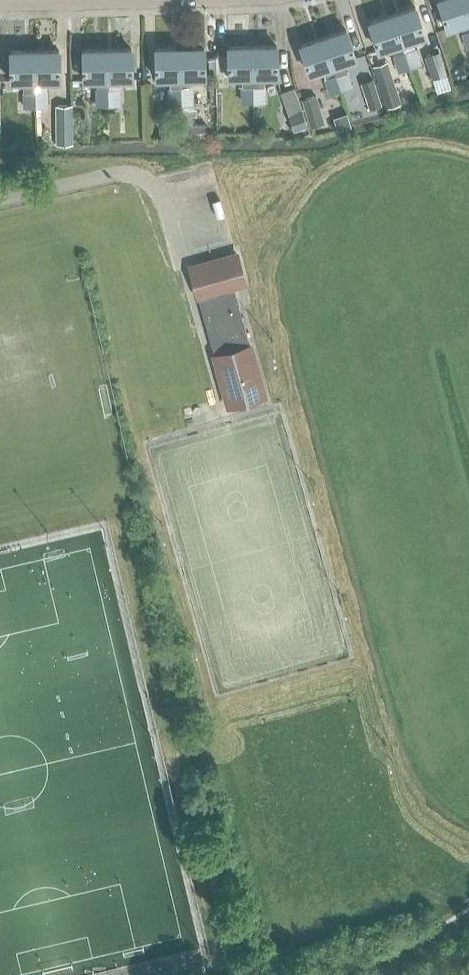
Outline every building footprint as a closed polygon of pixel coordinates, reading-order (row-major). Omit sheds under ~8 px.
[(447,28),(459,24),(468,21),(468,17),(463,0),(437,0),(447,28)] [(415,7),(392,15),(404,53),(414,49),(411,40),(424,36),(415,7)] [(392,15),(368,23),(378,51),(391,47),(394,56),(404,53),(392,15)] [(346,30),(323,38),(335,76),(345,72),(342,63),(355,58),(346,30)] [(323,38),(299,45),(309,74),(322,70),(325,79),(335,76),(323,38)] [(252,46),(227,47),(228,77),(241,77),(242,87),(252,86),(252,46)] [(276,46),(252,46),(252,86),(263,86),(263,76),(277,76),(276,46)] [(203,47),(179,48),(180,88),(191,88),(191,78),(204,77),(203,47)] [(179,48),(155,48),(155,78),(169,78),(169,88),(180,88),(179,48)] [(131,49),(106,50),(107,89),(118,89),(118,79),(131,79),(131,49)] [(414,49),(404,53),(409,68),(419,65),(414,49)] [(106,50),(82,50),(83,80),(96,80),(96,90),(107,89),(106,50)] [(34,51),(10,52),(10,81),(24,81),(24,91),(35,91),(34,51)] [(58,51),(34,51),(35,91),(46,91),(45,81),(59,80),(58,51)] [(439,52),(425,57),(432,79),(446,75),(439,52)] [(404,53),(394,56),(399,71),(409,68),(404,53)] [(345,72),(335,76),(340,91),(350,87),(345,72)] [(335,76),(325,79),(330,94),(340,91),(335,76)] [(252,86),(242,87),(242,103),(253,102),(252,86)] [(263,86),(252,86),(253,102),(264,102),(263,86)] [(180,88),(169,88),(169,104),(180,104),(180,88)] [(191,88),(180,88),(180,104),(191,104),(191,88)] [(107,89),(96,90),(97,106),(108,105),(107,89)] [(118,89),(107,89),(108,105),(119,105),(118,89)] [(35,91),(24,91),(24,107),(35,107),(35,91)] [(46,91),(35,91),(35,107),(46,107),(46,91)] [(396,91),(382,95),(386,109),(400,104),(396,91)] [(309,127),(324,122),(316,95),(301,100),(309,127)] [(370,110),(381,107),(377,95),(366,99),(370,110)] [(55,106),(55,144),(72,144),(72,106),(55,106)] [(287,115),(293,130),(306,126),(300,110),(287,115)] [(182,126),(183,138),(205,137),(205,124),(182,126)] [(244,283),(237,255),(189,268),(214,356),(213,356),(228,407),(264,397),(249,346),(233,286),(244,283)]
